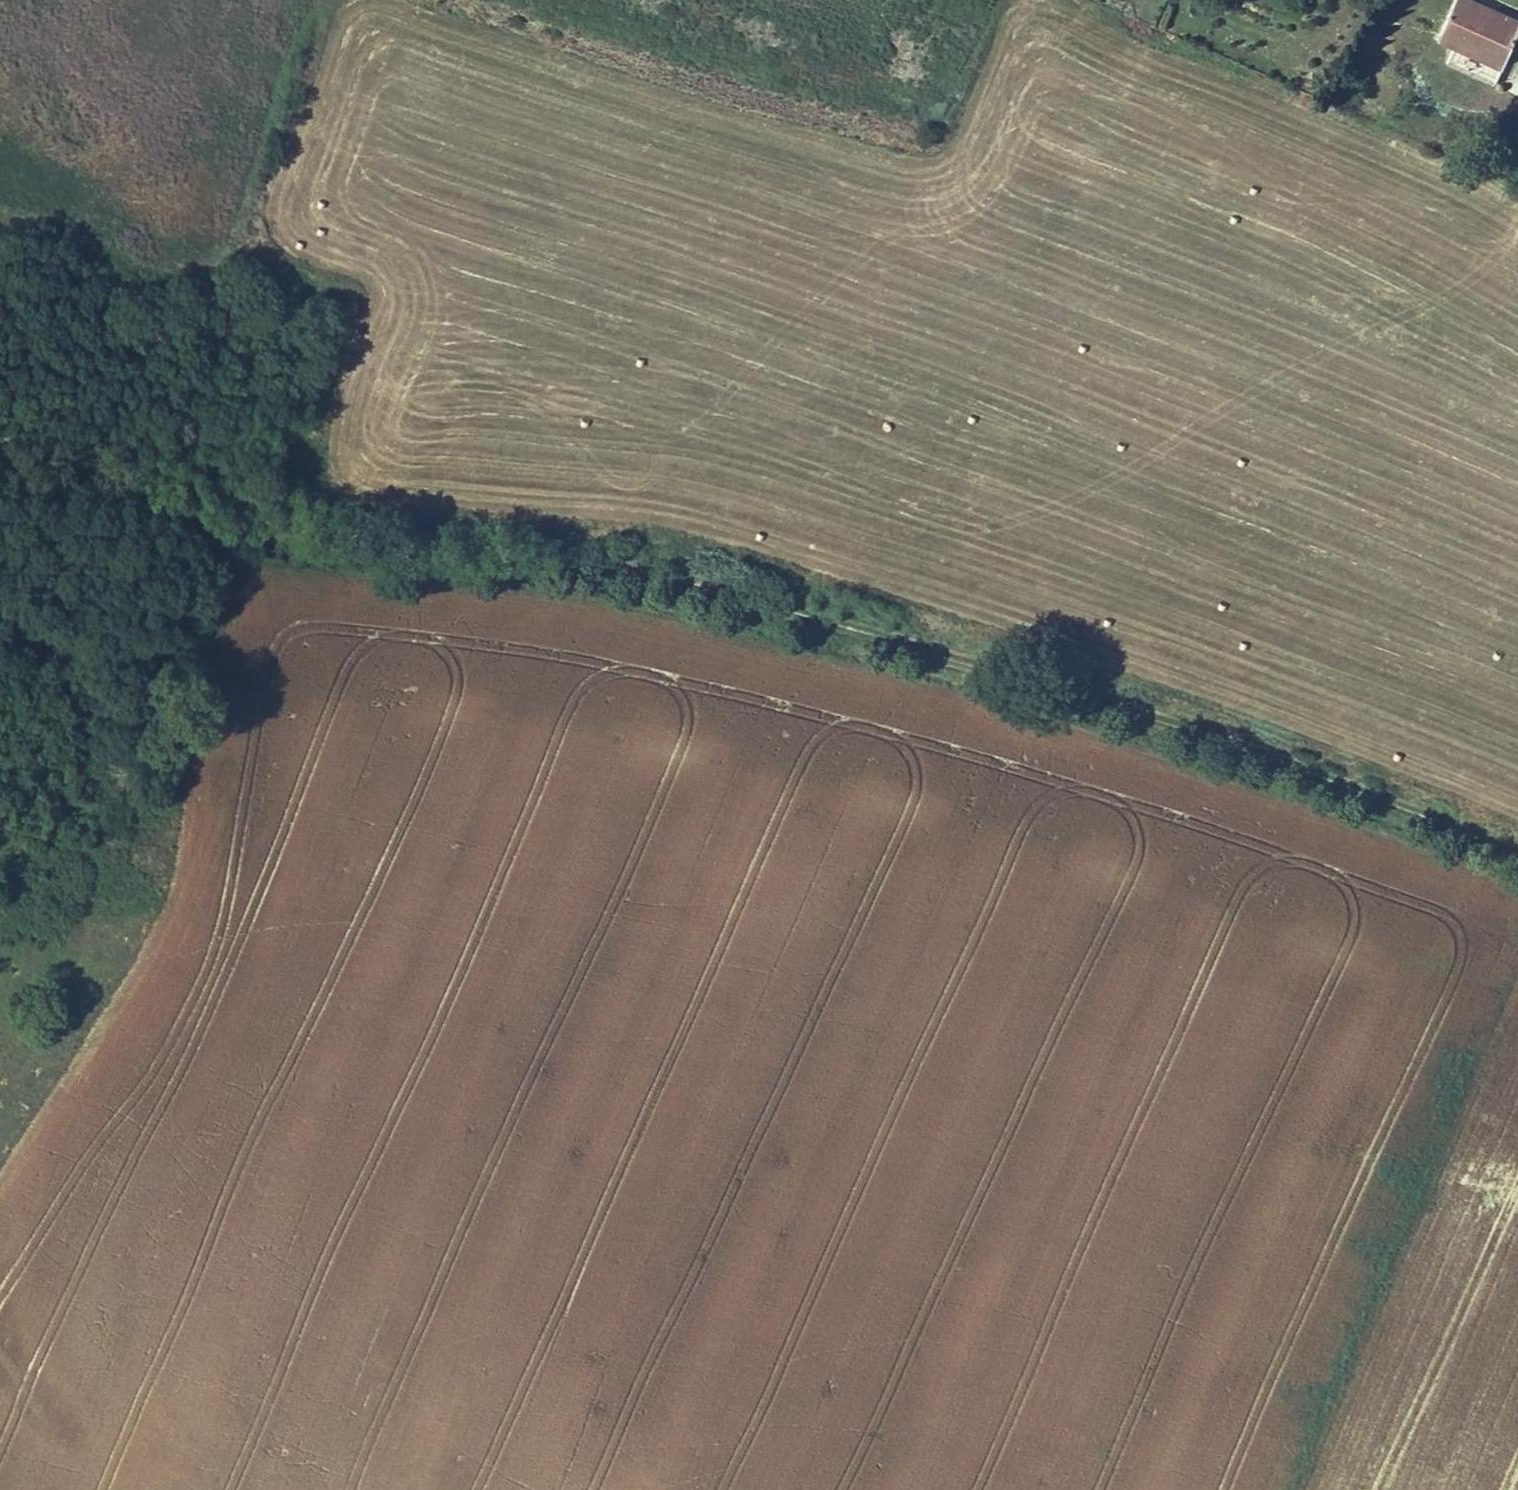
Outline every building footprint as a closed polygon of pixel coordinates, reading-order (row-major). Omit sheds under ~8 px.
[(1462,66),(1479,31),(1440,16),(1446,6),(1432,0),(1418,0),(1400,38),(1462,66)] [(1440,16),(1479,31),(1483,23),(1446,6),(1440,16)] [(159,745),(161,736),(145,733),(143,742),(159,745)]
